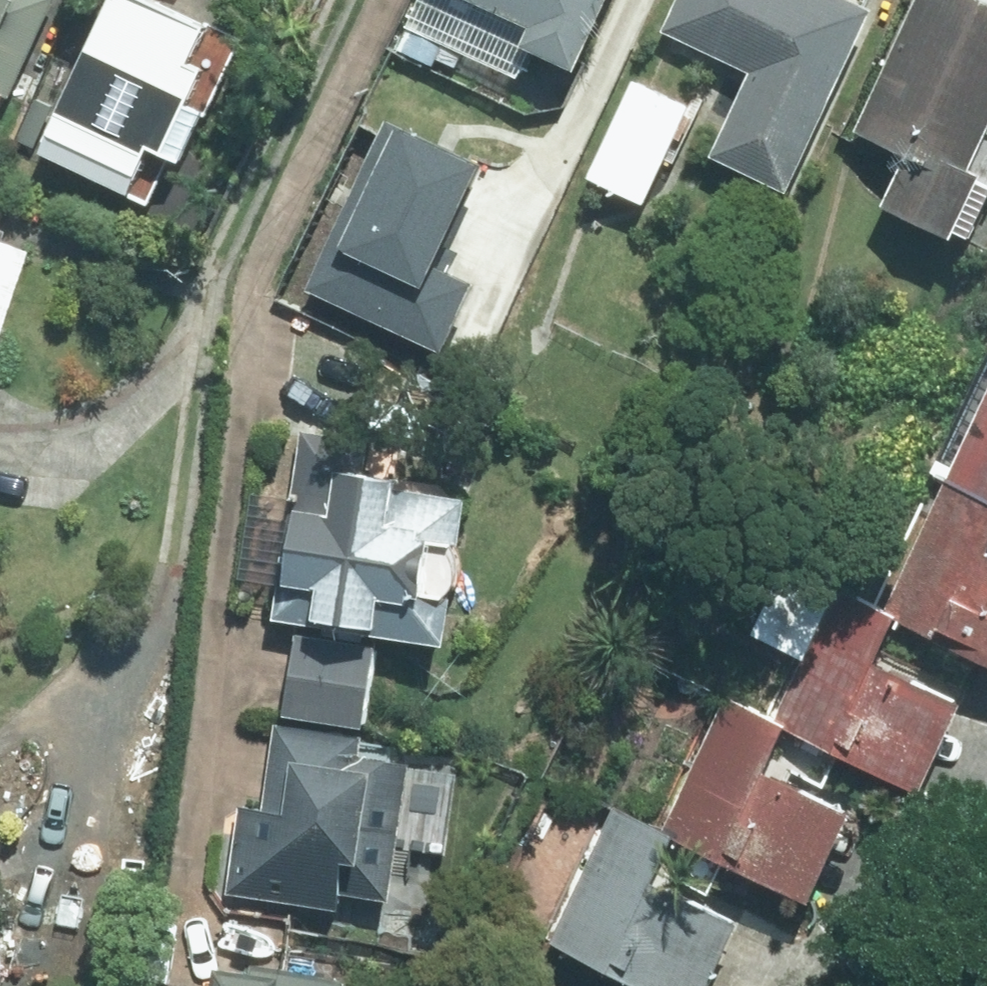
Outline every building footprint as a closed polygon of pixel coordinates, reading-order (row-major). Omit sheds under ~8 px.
[(3,123),(60,0),(0,0),(0,121),(3,123)] [(177,0),(129,0),(60,148),(177,202),(255,36),(177,0)] [(555,21),(546,41),(595,63),(624,0),(508,0),(555,21)] [(678,27),(768,68),(730,152),(805,185),(886,7),(870,0),(690,0),(678,27)] [(872,126),(922,148),(898,202),(986,241),(986,0),(928,0),(872,126)] [(603,175),(661,200),(704,103),(645,77),(603,175)] [(501,159),(403,113),(325,281),(460,343),(489,281),(452,264),(501,159)] [(21,227),(0,220),(0,290),(21,227)] [(986,500),(986,408),(953,485),(986,500)] [(365,437),(315,430),(290,616),(466,639),(486,495),(419,486),(420,476),(361,468),(365,437)] [(953,485),(896,613),(914,621),(986,654),(986,500),(953,485)] [(845,589),(786,714),(802,721),(940,785),(980,699),(896,660),(914,621),(896,613),(845,589)] [(390,648),(306,636),(296,711),(379,723),(390,648)] [(734,691),(674,826),(693,835),(831,896),(869,810),(780,770),(802,721),(786,714),(734,691)] [(402,895),(418,761),(366,755),(369,732),(281,722),(271,806),(249,803),(239,893),(356,907),(358,890),(402,895)] [(693,835),(674,826),(623,804),(565,937),(677,985),(729,985),(759,918),(673,881),(693,835)] [(21,976),(14,880),(0,881),(0,978),(21,976)] [(364,977),(239,964),(237,985),(363,985),(364,977)]
